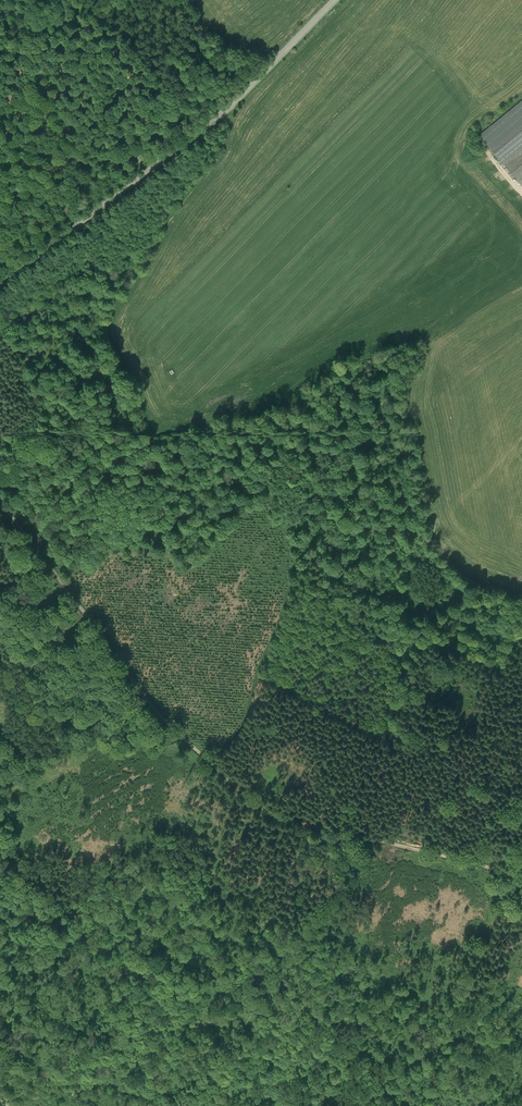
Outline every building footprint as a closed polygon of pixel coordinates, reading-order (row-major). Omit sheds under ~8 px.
[(481,135),(521,185),(521,101),(481,135)]
